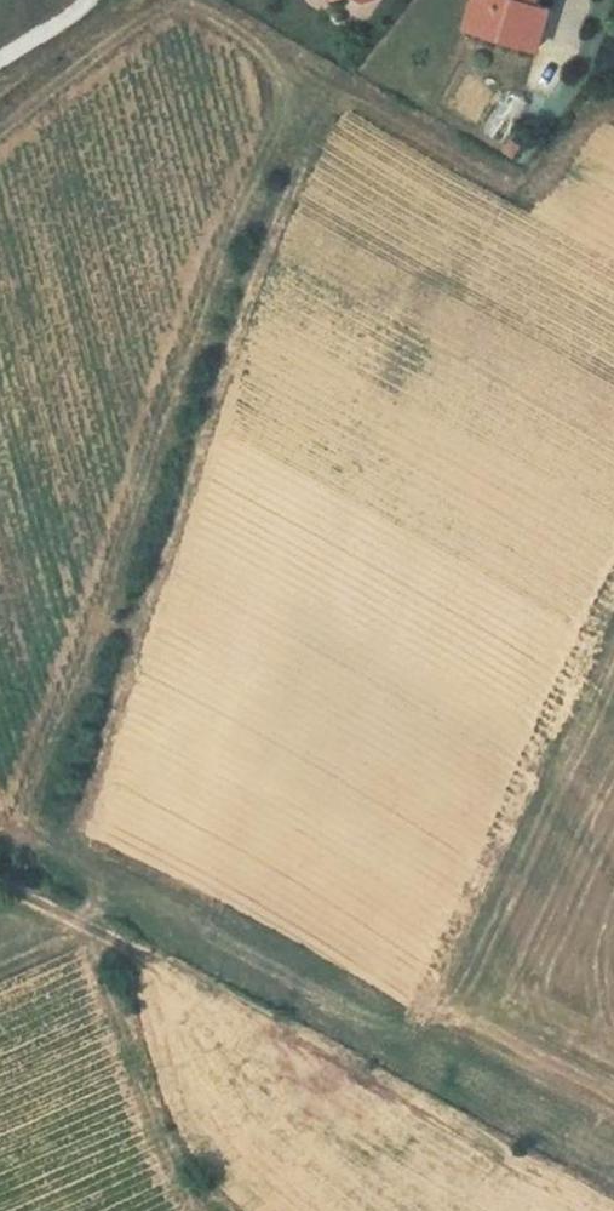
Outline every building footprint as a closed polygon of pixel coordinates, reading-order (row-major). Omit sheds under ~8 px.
[(460,18),(517,27),(521,0),(464,0),(460,18)] [(517,27),(532,31),(538,0),(521,0),(517,27)]
